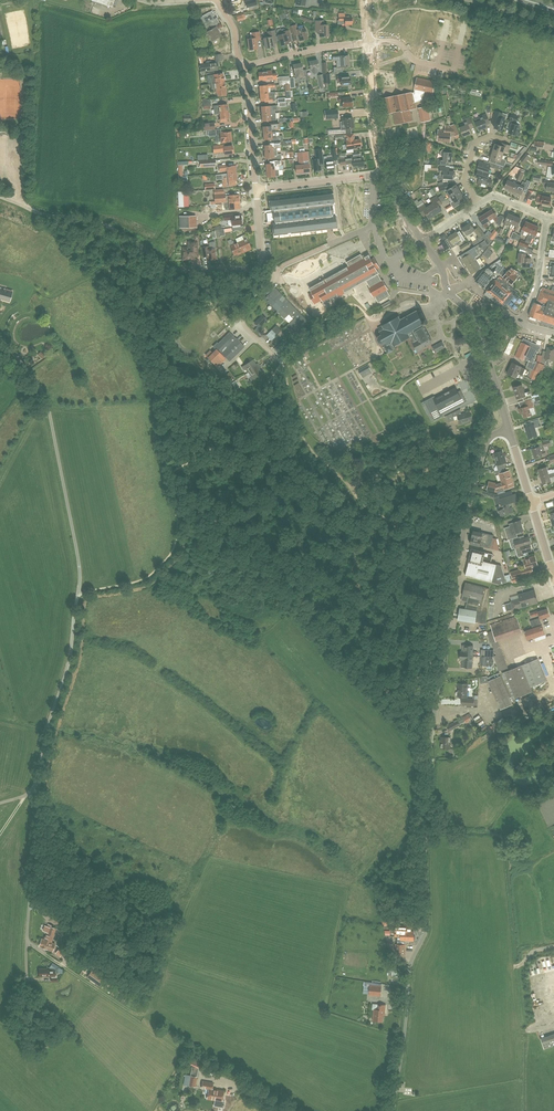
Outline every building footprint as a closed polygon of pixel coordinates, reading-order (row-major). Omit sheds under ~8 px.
[(209,13),(203,16),(209,27),(205,28),(205,29),(204,29),(204,30),(204,31),(204,32),(204,33),(205,34),(206,35),(207,35),(208,35),(212,41),(213,41),(221,36),(219,33),(220,32),(216,24),(219,23),(216,19),(213,20),(209,13)] [(352,17),(350,17),(349,16),(345,17),(345,13),(339,13),(339,20),(338,20),(338,24),(352,24),(352,17)] [(316,33),(320,32),(320,36),(328,36),(328,25),(324,25),(324,21),(316,21),(316,33)] [(296,30),(295,25),(289,26),(293,40),(296,39),(295,34),(297,33),(297,32),(298,32),(299,36),(298,36),(299,40),(300,41),(303,40),(304,39),(307,38),(305,28),(296,30)] [(289,30),(284,31),(284,28),(281,29),(280,28),(278,29),(277,30),(280,45),(288,43),(288,41),(291,41),(289,30)] [(267,31),(269,37),(264,38),(266,48),(274,47),(273,43),(277,42),(274,30),(267,31)] [(254,50),(254,49),(257,49),(256,40),(260,39),(259,32),(250,33),(251,38),(248,39),(249,50),(250,50),(250,51),(254,50)] [(423,48),(421,59),(429,60),(431,49),(423,48)] [(341,56),(333,57),(333,60),(337,60),(337,67),(334,68),(334,72),(342,72),(342,67),(346,67),(347,67),(349,67),(349,66),(348,56),(341,56)] [(310,60),(310,61),(309,61),(311,71),(312,70),(313,74),(317,73),(316,67),(319,67),(317,60),(313,60),(312,60),(310,60)] [(217,62),(212,63),(212,62),(211,61),(207,61),(206,62),(206,64),(200,64),(201,72),(217,70),(217,68),(218,68),(219,67),(218,63),(217,63),(217,62)] [(293,65),(294,72),(297,71),(298,77),(307,75),(306,69),(303,70),(301,63),(293,65)] [(263,81),(277,80),(276,72),(272,73),(272,70),(258,72),(259,80),(263,79),(263,81)] [(224,77),(223,77),(223,74),(210,76),(210,79),(212,78),(213,83),(211,83),(211,84),(224,82),(224,80),(225,79),(225,78),(224,77)] [(343,77),(343,76),(337,76),(337,81),(341,81),(341,85),(350,85),(350,77),(343,77)] [(410,109),(416,108),(415,102),(423,101),(424,93),(433,95),(436,81),(417,77),(414,91),(415,91),(414,92),(413,93),(413,92),(398,95),(381,99),(384,114),(393,112),(395,124),(413,121),(410,109)] [(224,82),(211,84),(212,89),(217,88),(218,96),(226,95),(225,88),(226,87),(226,86),(225,85),(224,82)] [(268,93),(268,87),(270,87),(275,86),(275,84),(263,85),(264,85),(260,86),(260,93),(268,93)] [(286,91),(287,97),(277,98),(278,102),(285,102),(291,101),(290,91),(286,91)] [(271,92),(268,93),(260,93),(261,101),(265,101),(273,101),(275,100),(275,92),(271,92)] [(352,102),(351,102),(351,98),(342,98),(342,97),(339,97),(339,102),(342,101),(343,106),(352,106),(352,105),(352,104),(352,102)] [(227,104),(213,106),(214,115),(219,114),(220,114),(228,113),(227,104)] [(276,105),(269,106),(261,106),(262,113),(270,113),(275,112),(275,110),(277,110),(276,105)] [(427,106),(420,108),(423,122),(430,120),(427,106)] [(494,117),(491,123),(495,124),(494,128),(502,131),(506,120),(501,119),(503,113),(495,111),(494,114),(494,113),(493,116),(494,117)] [(262,113),(262,114),(261,114),(261,115),(261,118),(262,118),(262,121),(271,120),(276,119),(275,112),(270,113),(262,113)] [(214,115),(214,117),(216,117),(217,125),(220,124),(229,123),(229,120),(230,120),(230,116),(229,116),(228,115),(220,116),(219,114),(214,115)] [(475,119),(475,121),(476,122),(475,123),(479,130),(487,127),(486,124),(490,123),(486,114),(480,117),(480,116),(477,118),(476,118),(475,119)] [(517,135),(518,132),(520,133),(520,131),(519,130),(520,126),(520,125),(520,124),(520,123),(520,122),(519,122),(518,121),(517,120),(518,117),(511,114),(509,121),(512,122),(509,133),(517,135)] [(292,118),(293,120),(290,121),(290,127),(293,127),(293,122),(298,121),(298,117),(292,118)] [(345,118),(342,118),(343,128),(345,128),(345,134),(351,133),(351,127),(353,127),(353,117),(345,118)] [(471,133),(470,129),(474,127),(470,117),(463,120),(465,125),(460,127),(464,136),(471,133)] [(262,133),(263,133),(263,134),(272,133),(275,132),(275,128),(278,128),(278,122),(270,123),(270,126),(262,127),(263,130),(262,130),(262,133)] [(212,130),(215,130),(214,123),(203,124),(204,131),(212,130)] [(451,126),(452,128),(449,128),(449,126),(446,125),(445,130),(439,130),(438,141),(450,142),(450,141),(451,140),(452,137),(450,135),(451,135),(455,135),(455,136),(459,134),(455,124),(451,126)] [(231,132),(227,132),(227,131),(220,132),(221,143),(225,142),(225,141),(232,141),(231,132)] [(272,133),(263,134),(264,140),(272,139),(272,141),(283,141),(283,136),(276,136),(275,132),(272,133)] [(357,147),(357,146),(361,145),(360,139),(355,139),(354,133),(351,133),(345,134),(343,134),(343,139),(345,139),(345,141),(346,141),(348,148),(353,148),(357,147)] [(264,152),(277,151),(277,150),(276,148),(281,148),(281,146),(282,145),(282,146),(285,146),(285,145),(292,145),(291,140),(283,141),(272,141),(268,142),(268,145),(264,145),(264,148),(263,149),(263,151),(264,151),(264,152)] [(504,151),(508,152),(510,146),(503,143),(502,146),(495,144),(493,151),(503,155),(504,151)] [(232,146),(224,147),(224,145),(213,146),(214,152),(218,152),(218,153),(224,152),(225,155),(233,153),(232,146)] [(331,149),(332,160),(327,160),(326,156),(323,157),(324,165),(326,165),(326,170),(334,169),(333,160),(337,160),(336,154),(335,148),(331,149)] [(320,164),(323,163),(322,149),(315,150),(316,159),(313,160),(314,171),(316,170),(316,171),(317,172),(320,172),(320,171),(320,170),(321,170),(320,164)] [(450,162),(451,162),(452,153),(447,152),(447,150),(443,150),(441,152),(440,155),(442,157),(444,157),(444,159),(439,158),(438,165),(450,166),(450,162)] [(277,154),(277,151),(264,152),(265,159),(275,158),(275,160),(282,160),(281,154),(277,154)] [(502,159),(503,155),(493,151),(490,159),(497,161),(496,164),(505,167),(507,161),(502,159)] [(307,152),(305,152),(301,152),(301,157),(303,173),(305,173),(306,173),(308,173),(309,172),(309,171),(309,164),(308,164),(307,152)] [(336,154),(337,160),(337,158),(339,158),(340,164),(352,163),(353,166),(359,165),(359,167),(360,167),(363,167),(364,166),(363,165),(364,165),(363,158),(360,158),(360,154),(353,155),(353,156),(345,157),(344,154),(337,155),(336,154)] [(526,154),(521,160),(524,163),(529,157),(526,154)] [(282,160),(275,160),(268,161),(268,164),(266,164),(266,167),(265,167),(264,168),(265,170),(266,170),(266,171),(275,170),(279,169),(279,170),(282,169),(283,169),(283,165),(282,165),(282,160)] [(495,168),(496,164),(486,161),(485,164),(480,162),(478,170),(488,173),(490,167),(495,169),(495,168)] [(220,171),(227,170),(228,174),(236,172),(236,171),(237,171),(237,168),(235,168),(235,165),(227,166),(227,165),(219,166),(220,171)] [(447,171),(448,167),(440,167),(440,174),(443,174),(443,178),(453,179),(453,178),(454,177),(455,176),(455,174),(455,173),(454,173),(454,171),(447,171)] [(489,173),(488,173),(478,170),(475,177),(479,178),(478,181),(477,184),(481,185),(482,183),(490,185),(493,179),(488,178),(489,173)] [(228,174),(222,174),(223,186),(236,184),(235,180),(237,180),(236,172),(228,174)] [(511,181),(513,177),(510,176),(505,188),(509,189),(509,190),(509,191),(511,192),(512,192),(513,191),(517,183),(511,181)] [(517,183),(513,191),(514,192),(513,192),(514,193),(516,194),(517,194),(517,193),(522,195),(526,186),(529,187),(531,182),(528,180),(526,183),(523,182),(522,186),(517,183)] [(549,181),(544,180),(544,184),(547,184),(546,190),(553,191),(553,183),(548,182),(549,181)] [(447,190),(449,193),(447,194),(449,197),(451,196),(451,197),(460,191),(456,185),(447,190)] [(225,203),(228,203),(232,202),(239,201),(239,195),(228,196),(225,197),(225,193),(223,194),(223,189),(214,190),(215,204),(222,203),(225,202),(225,203)] [(460,191),(451,197),(454,200),(450,203),(454,208),(460,204),(458,201),(464,197),(460,191)] [(270,210),(270,213),(266,213),(267,217),(267,222),(271,221),(272,224),(271,224),(273,236),(279,235),(279,238),(284,237),(284,234),(289,234),(290,236),(295,236),(295,233),(300,232),(300,235),(306,234),(305,232),(311,231),(311,234),(316,233),(316,230),(322,230),(322,233),(327,232),(327,229),(332,229),(333,231),(338,231),(337,228),(336,216),(334,216),(333,214),(336,214),(335,205),(332,205),(332,203),(334,202),(333,193),(327,194),(327,192),(322,192),(317,193),(317,195),(306,196),(306,195),(301,194),(296,196),(296,198),(284,199),(284,197),(279,197),(274,198),(275,200),(269,201),(270,210)] [(541,203),(550,205),(552,198),(547,197),(547,196),(538,194),(537,202),(541,203)] [(433,203),(430,206),(435,215),(442,210),(439,206),(442,204),(437,196),(431,200),(433,203)] [(435,215),(430,206),(427,208),(424,204),(418,208),(423,216),(426,214),(429,219),(435,215)] [(493,209),(486,213),(490,220),(494,218),(496,222),(497,224),(500,225),(504,216),(501,215),(497,217),(497,216),(498,215),(496,212),(495,213),(493,209)] [(490,220),(486,213),(479,218),(482,222),(481,222),(482,225),(483,224),(486,228),(489,226),(486,222),(490,220)] [(509,223),(512,224),(515,216),(509,213),(506,221),(505,221),(504,224),(507,225),(508,226),(509,223)] [(240,215),(235,216),(235,214),(224,215),(225,220),(227,220),(228,223),(228,224),(230,225),(232,225),(232,228),(240,226),(240,224),(241,224),(241,220),(242,219),(242,216),(241,216),(240,216),(240,215)] [(196,216),(191,216),(180,216),(180,228),(197,228),(196,216)] [(521,219),(515,216),(512,224),(510,227),(514,229),(518,230),(519,227),(518,226),(521,219)] [(529,232),(533,224),(527,221),(525,225),(524,225),(521,233),(523,234),(525,230),(529,232)] [(471,223),(467,225),(466,225),(465,225),(462,227),(461,228),(463,231),(464,230),(467,235),(474,230),(475,232),(479,236),(477,238),(477,239),(483,233),(478,226),(475,229),(471,223)] [(539,227),(533,224),(529,232),(525,242),(522,250),(526,251),(532,253),(533,250),(528,247),(529,244),(530,244),(533,237),(535,238),(536,235),(537,235),(538,231),(539,227)] [(459,243),(458,241),(461,239),(462,241),(466,239),(460,230),(448,237),(449,238),(446,240),(451,248),(459,243)] [(464,253),(460,256),(462,258),(467,266),(480,258),(481,258),(483,254),(488,248),(490,246),(490,245),(493,241),(493,240),(489,237),(487,235),(483,233),(477,239),(478,239),(473,243),(475,246),(464,253)] [(243,240),(237,243),(239,247),(240,247),(242,251),(246,249),(246,250),(247,251),(250,249),(250,248),(250,247),(247,239),(247,238),(245,234),(241,236),(243,240)] [(233,241),(232,241),(231,239),(228,241),(230,246),(234,255),(237,253),(237,254),(238,255),(241,253),(242,252),(241,251),(242,251),(240,247),(239,247),(237,243),(235,244),(233,241)] [(188,248),(183,248),(183,260),(194,260),(194,256),(198,256),(197,242),(188,242),(188,248)] [(209,244),(210,247),(208,248),(207,247),(202,247),(203,257),(207,257),(208,261),(216,259),(215,256),(216,256),(217,255),(216,253),(216,252),(215,252),(214,248),(215,248),(215,247),(215,243),(214,242),(210,243),(209,244)] [(460,247),(462,251),(470,246),(468,242),(461,246),(460,247)] [(490,246),(488,248),(483,254),(489,258),(493,252),(490,250),(492,247),(490,246)] [(520,249),(518,262),(518,265),(523,265),(523,267),(530,267),(531,259),(525,258),(526,251),(522,250),(520,249)] [(378,274),(379,273),(376,269),(379,267),(374,258),(371,259),(369,255),(363,258),(361,254),(346,262),(349,266),(324,280),(323,279),(322,279),(320,280),(319,281),(320,282),(309,288),(312,293),(309,295),(314,304),(322,299),(324,304),(366,281),(370,288),(368,288),(373,297),(375,296),(378,303),(390,296),(387,289),(388,289),(383,280),(382,281),(378,274)] [(480,258),(467,266),(472,274),(485,266),(483,262),(480,258)] [(494,263),(502,270),(503,268),(506,264),(500,259),(494,263)] [(482,273),(476,281),(484,288),(496,273),(495,273),(497,271),(496,271),(494,272),(488,267),(483,271),(484,271),(482,273)] [(508,272),(503,268),(502,270),(499,273),(504,276),(504,277),(503,278),(505,279),(505,278),(510,283),(512,284),(518,277),(515,275),(517,272),(517,271),(512,268),(509,271),(508,272)] [(511,293),(514,290),(508,285),(510,283),(505,278),(505,279),(503,281),(502,280),(503,279),(500,276),(499,278),(497,281),(496,280),(491,285),(487,291),(502,303),(503,303),(508,296),(512,299),(514,296),(511,293)] [(553,286),(551,290),(543,287),(541,292),(540,292),(537,303),(535,303),(533,307),(530,316),(538,319),(542,321),(553,324),(553,287),(553,286)] [(2,296),(2,298),(10,300),(12,291),(0,288),(0,295),(2,296)] [(285,299),(275,288),(265,298),(277,311),(280,307),(283,304),(282,302),(285,299)] [(283,304),(280,307),(277,311),(284,318),(288,314),(290,317),(297,311),(285,299),(282,302),(283,304)] [(430,341),(432,340),(423,325),(424,324),(424,325),(428,323),(426,319),(425,319),(422,312),(420,309),(417,311),(417,310),(402,319),(400,316),(378,327),(380,331),(382,335),(379,336),(378,339),(380,343),(383,344),(388,353),(396,349),(394,346),(410,337),(413,341),(412,342),(418,352),(422,350),(422,349),(432,343),(430,341)] [(297,311),(290,317),(293,319),(289,323),(298,332),(304,325),(307,321),(297,311)] [(255,323),(258,327),(266,319),(262,315),(255,323)] [(269,338),(271,341),(281,331),(276,325),(272,329),(275,332),(269,338)] [(217,366),(226,357),(229,361),(244,347),(236,338),(235,340),(233,338),(234,337),(229,332),(218,343),(217,343),(213,346),(216,349),(212,353),(210,351),(206,355),(217,366)] [(181,344),(179,338),(173,338),(173,344),(176,349),(180,354),(185,356),(192,357),(193,351),(187,350),(184,348),(181,344)] [(287,347),(285,344),(282,341),(277,346),(282,352),(287,347)] [(433,346),(432,347),(435,352),(445,347),(442,342),(433,346)] [(532,364),(539,350),(522,342),(515,356),(532,364)] [(542,356),(541,362),(548,366),(549,366),(550,360),(553,361),(553,358),(553,349),(553,348),(551,347),(550,348),(548,348),(546,357),(542,356)] [(249,372),(259,365),(258,363),(256,364),(253,360),(242,367),(244,369),(246,368),(249,372)] [(542,364),(536,361),(532,370),(538,372),(541,374),(545,365),(542,364)] [(521,367),(512,363),(507,374),(516,378),(518,374),(522,376),(523,374),(535,379),(538,372),(532,370),(532,371),(526,368),(525,369),(521,367)] [(259,365),(249,372),(251,376),(249,377),(251,380),(262,373),(259,368),(260,367),(259,365)] [(368,365),(358,371),(362,378),(373,372),(368,365)] [(524,400),(532,398),(530,391),(524,393),(522,384),(514,387),(517,398),(523,396),(524,400)] [(441,415),(442,414),(449,410),(467,401),(463,394),(461,395),(459,391),(457,392),(454,388),(436,398),(435,398),(434,397),(434,396),(424,401),(427,407),(434,420),(442,416),(441,415)] [(527,407),(521,408),(520,408),(522,414),(523,413),(524,417),(532,415),(530,407),(533,407),(531,399),(525,401),(527,407)] [(448,422),(455,420),(453,417),(458,415),(460,424),(472,420),(470,412),(462,414),(460,409),(446,416),(448,422)] [(533,425),(526,427),(529,438),(537,436),(534,428),(541,426),(539,419),(532,421),(533,425)] [(549,441),(549,440),(536,444),(537,447),(532,448),(535,458),(542,456),(542,455),(546,454),(544,446),(553,444),(552,440),(549,441)] [(494,453),(494,454),(493,454),(492,455),(492,456),(492,457),(492,458),(493,458),(494,458),(495,458),(497,465),(496,465),(498,470),(505,468),(504,463),(507,462),(505,457),(504,457),(502,451),(501,450),(501,449),(500,449),(499,450),(499,451),(499,452),(494,453)] [(541,476),(553,472),(553,469),(552,470),(552,469),(547,470),(546,467),(539,469),(541,476)] [(487,489),(496,491),(504,488),(504,489),(514,486),(509,471),(500,473),(502,481),(496,483),(489,482),(487,489)] [(541,476),(543,483),(551,481),(550,477),(553,476),(553,475),(553,472),(541,476)] [(503,505),(504,508),(499,510),(501,516),(514,512),(512,505),(514,504),(515,505),(515,506),(516,506),(517,507),(518,507),(518,506),(519,506),(519,505),(519,504),(519,503),(519,502),(518,502),(517,502),(517,501),(518,500),(516,493),(503,497),(501,493),(494,495),(496,503),(501,502),(502,505),(503,505)] [(509,524),(510,526),(504,528),(508,540),(513,538),(518,537),(517,533),(524,531),(524,530),(523,531),(521,524),(523,524),(523,523),(522,524),(521,520),(521,519),(513,522),(509,524)] [(493,537),(493,535),(473,530),(470,543),(490,548),(499,550),(496,538),(493,537)] [(519,536),(518,537),(513,538),(516,548),(530,544),(531,543),(529,537),(520,540),(519,536)] [(530,544),(516,548),(515,548),(518,557),(523,556),(522,552),(532,550),(530,544)] [(502,565),(491,562),(493,553),(471,548),(468,561),(469,561),(468,565),(465,575),(499,583),(506,581),(502,565)] [(523,559),(525,567),(511,572),(512,578),(511,578),(512,582),(536,575),(535,571),(533,572),(531,567),(537,565),(534,556),(523,559)] [(462,595),(463,595),(461,600),(467,602),(465,609),(477,611),(477,610),(480,610),(487,611),(489,588),(466,582),(462,595)] [(507,603),(509,610),(538,602),(534,590),(518,594),(520,599),(511,601),(511,602),(507,603)] [(460,608),(458,619),(475,622),(478,622),(480,610),(477,610),(477,611),(465,609),(460,608)] [(540,619),(550,616),(547,609),(543,610),(543,609),(530,613),(531,617),(539,614),(540,619)] [(490,625),(492,631),(488,633),(494,648),(499,663),(502,670),(508,668),(498,641),(522,632),(517,616),(490,625)] [(530,621),(532,629),(524,631),(527,639),(544,634),(539,618),(530,621)] [(462,645),(461,651),(460,651),(460,653),(469,653),(469,656),(472,656),(473,645),(462,645)] [(462,660),(462,667),(472,667),(472,656),(469,656),(469,653),(460,653),(460,659),(462,660)] [(492,670),(492,665),(494,665),(494,661),(494,660),(493,657),(489,657),(481,656),(481,658),(480,665),(483,665),(483,666),(487,666),(487,670),(492,670)] [(530,687),(546,680),(537,659),(505,672),(516,698),(532,691),(530,687)] [(487,683),(489,682),(501,709),(513,704),(499,672),(488,678),(487,676),(479,677),(480,684),(487,683)] [(458,683),(458,692),(457,691),(456,692),(456,695),(457,695),(458,696),(467,697),(468,684),(458,683)] [(459,722),(464,720),(466,723),(471,720),(469,717),(471,716),(469,714),(463,717),(458,720),(459,722)] [(446,726),(449,731),(460,725),(457,720),(446,726)] [(454,749),(450,748),(450,737),(442,737),(441,748),(449,748),(449,753),(454,753),(454,749)] [(406,907),(407,900),(398,899),(397,905),(406,907)] [(46,933),(44,940),(43,939),(40,946),(48,949),(48,950),(52,951),(55,944),(51,942),(54,934),(58,935),(60,932),(55,930),(56,929),(52,927),(53,926),(48,924),(45,933),(46,933)] [(395,936),(401,936),(400,940),(413,941),(414,940),(415,939),(415,937),(415,936),(414,936),(414,932),(411,932),(411,929),(407,929),(407,927),(401,926),(401,925),(397,925),(397,926),(395,926),(395,936)] [(396,956),(404,956),(405,944),(396,944),(396,956)] [(67,952),(60,947),(56,952),(64,958),(67,952)] [(59,968),(59,967),(53,963),(49,968),(56,969),(56,973),(63,973),(63,970),(59,968)] [(91,971),(87,977),(100,986),(104,980),(91,971)] [(369,993),(369,995),(380,996),(381,986),(381,984),(370,982),(370,985),(369,993)] [(382,1021),(383,1014),(384,1015),(385,1006),(378,1005),(378,1009),(374,1009),(373,1020),(382,1021)] [(73,1025),(69,1021),(65,1026),(69,1029),(73,1025)] [(544,1049),(553,1045),(553,1034),(541,1038),(544,1049)] [(184,1084),(188,1085),(188,1086),(196,1087),(197,1077),(190,1075),(186,1075),(185,1079),(184,1084)] [(209,1089),(207,1099),(222,1101),(224,1091),(212,1089),(213,1083),(203,1081),(202,1088),(209,1089)]
